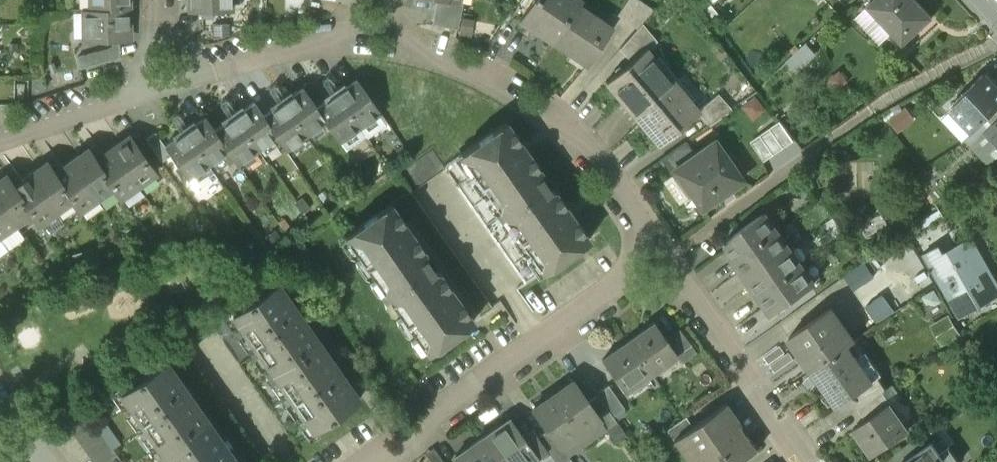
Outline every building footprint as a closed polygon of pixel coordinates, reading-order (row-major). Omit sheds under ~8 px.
[(90,9),(130,9),(129,0),(90,0),(90,9)] [(190,13),(232,12),(232,0),(190,0),(190,13)] [(440,0),(437,0),(432,24),(458,29),(463,3),(458,2),(458,4),(440,0)] [(579,4),(572,0),(532,0),(519,19),(553,42),(579,4)] [(637,29),(642,23),(654,10),(639,0),(628,0),(617,15),(637,29)] [(871,4),(894,28),(890,32),(903,47),(933,19),(915,0),(875,0),(871,4)] [(589,60),(586,65),(587,65),(613,27),(579,4),(553,42),(570,54),(574,49),(589,60)] [(130,9),(90,9),(83,9),(84,39),(113,39),(113,38),(119,37),(130,37),(130,9)] [(637,29),(619,48),(630,61),(645,48),(646,49),(657,40),(642,23),(637,29)] [(791,58),(799,68),(819,53),(812,43),(791,58)] [(116,59),(113,47),(77,57),(80,69),(116,59)] [(632,113),(672,80),(646,49),(645,48),(630,61),(606,82),(632,113)] [(574,49),(570,54),(586,65),(589,60),(574,49)] [(360,84),(379,112),(380,114),(400,101),(393,90),(383,97),(370,77),(360,84)] [(986,77),(970,93),(979,102),(995,87),(986,77)] [(336,94),(359,126),(379,112),(360,84),(356,80),(336,94)] [(659,145),(698,112),(699,111),(698,110),(672,80),(632,113),(659,145)] [(995,87),(979,102),(970,93),(951,110),(972,132),(996,109),(996,89),(995,87)] [(303,88),(282,103),(306,135),(325,121),(316,109),(317,108),(303,88)] [(698,112),(709,125),(731,109),(718,93),(698,110),(699,111),(698,112)] [(316,109),(325,121),(339,141),(359,126),(336,94),(317,108),(316,109)] [(254,103),(234,117),(257,150),(276,136),(277,136),(263,116),(254,103)] [(282,103),(263,116),(277,136),(276,136),(286,149),(306,135),(282,103)] [(234,117),(214,131),(228,151),(227,151),(237,164),(257,150),(234,117)] [(205,118),(185,132),(208,164),(227,151),(228,151),(214,131),(205,118)] [(785,118),(753,137),(766,159),(798,141),(785,118)] [(983,133),(996,147),(996,120),(983,133)] [(506,122),(462,154),(544,270),(588,238),(571,213),(554,191),(549,190),(539,176),(540,171),(525,148),(506,122)] [(155,132),(145,139),(162,162),(172,155),(165,146),(155,132)] [(185,132),(165,146),(172,155),(197,192),(217,177),(208,164),(185,132)] [(129,136),(112,148),(138,186),(156,174),(129,136)] [(715,140),(674,169),(702,208),(743,179),(715,140)] [(112,148),(95,160),(114,187),(121,198),(138,186),(112,148)] [(87,149),(71,161),(97,199),(114,187),(95,160),(87,149)] [(544,270),(462,154),(461,153),(442,166),(526,284),(544,270)] [(71,161),(54,173),(73,200),(81,211),(97,199),(71,161)] [(46,162),(30,174),(57,212),(73,200),(54,173),(46,162)] [(30,174),(13,185),(32,213),(39,224),(57,212),(30,174)] [(0,179),(0,203),(15,225),(32,213),(13,185),(5,175),(0,179)] [(390,203),(391,204),(424,251),(423,257),(432,270),(438,270),(472,320),(473,321),(492,307),(409,190),(390,203)] [(15,225),(0,203),(0,236),(15,225)] [(423,257),(424,251),(391,204),(346,235),(428,351),(472,320),(438,270),(432,270),(423,257)] [(915,233),(921,244),(969,216),(963,205),(915,233)] [(728,249),(724,251),(740,273),(743,271),(748,277),(791,247),(765,212),(764,213),(725,241),(724,240),(722,242),(728,249)] [(956,318),(996,295),(996,283),(971,238),(944,253),(940,245),(920,256),(956,318)] [(791,247),(748,277),(752,284),(749,286),(764,308),(768,306),(773,313),(774,312),(774,311),(813,283),(814,284),(816,282),(791,247)] [(863,296),(888,279),(873,257),(848,274),(863,296)] [(277,281),(231,313),(272,372),(318,339),(277,281)] [(790,336),(813,369),(847,345),(854,340),(831,307),(790,336)] [(231,313),(213,326),(215,329),(296,443),(314,430),(272,372),(231,313)] [(949,318),(936,325),(944,340),(957,333),(949,318)] [(655,322),(628,340),(650,372),(676,354),(677,354),(666,338),(655,322)] [(677,354),(676,354),(682,362),(696,352),(680,328),(666,338),(677,354)] [(318,339),(272,372),(314,430),(360,398),(318,339)] [(628,340),(603,359),(624,391),(650,372),(628,340)] [(847,345),(813,369),(838,405),(853,394),(872,381),(847,345)] [(238,461),(264,461),(185,350),(183,347),(165,359),(207,418),(238,461)] [(165,359),(120,391),(161,450),(207,418),(165,359)] [(878,377),(872,381),(853,394),(862,406),(883,391),(886,389),(878,377)] [(573,380),(553,394),(586,442),(605,429),(598,419),(599,418),(588,401),(573,380)] [(597,395),(612,415),(624,407),(607,384),(596,392),(597,395)] [(883,391),(862,406),(860,407),(868,418),(890,402),(883,391)] [(533,408),(548,430),(559,446),(561,445),(568,454),(586,442),(553,394),(533,408)] [(598,419),(605,429),(616,421),(612,415),(597,395),(588,401),(599,418),(598,419)] [(890,402),(868,418),(854,428),(873,455),(909,428),(890,402)] [(678,435),(697,461),(740,461),(754,452),(721,406),(693,426),(678,435)] [(68,428),(93,461),(122,461),(88,414),(68,428)] [(673,439),(678,435),(693,426),(686,416),(667,430),(673,439)] [(500,461),(531,461),(537,458),(537,457),(522,435),(509,417),(494,429),(495,430),(483,438),(500,461)] [(161,450),(169,461),(238,461),(207,418),(161,450)] [(522,435),(537,457),(537,458),(540,461),(543,461),(551,457),(538,437),(532,428),(522,435)] [(551,457),(555,461),(564,461),(570,458),(568,454),(561,445),(559,446),(548,430),(538,437),(551,457)] [(483,438),(471,446),(470,445),(455,456),(460,461),(500,461),(483,438)] [(908,461),(907,460),(921,450),(914,440),(882,461),(906,461),(908,461)] [(906,461),(959,461),(948,447),(937,455),(929,444),(921,450),(907,460),(908,461),(906,461)]
